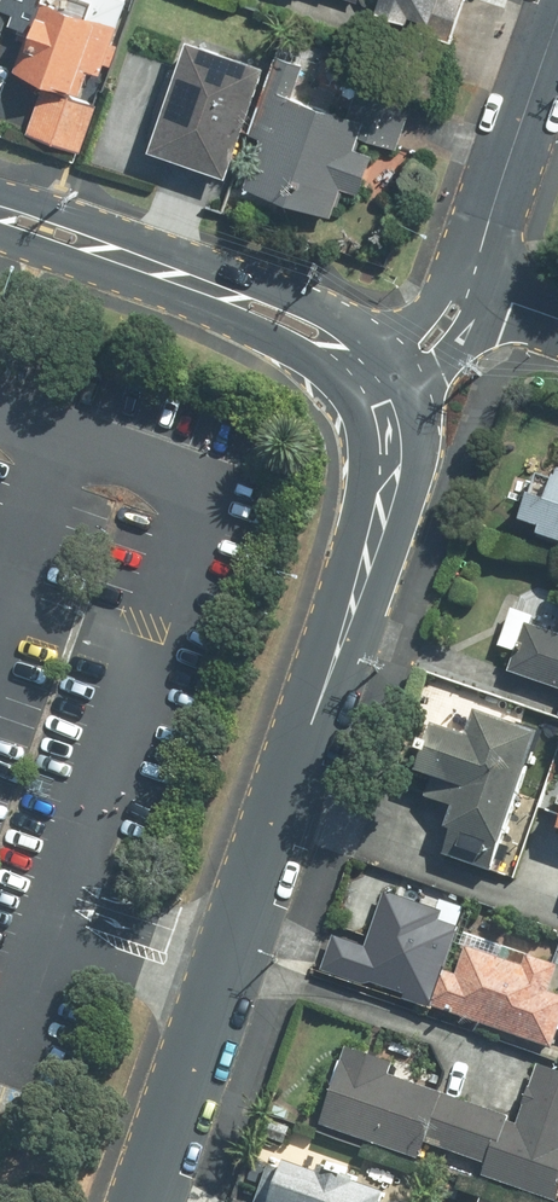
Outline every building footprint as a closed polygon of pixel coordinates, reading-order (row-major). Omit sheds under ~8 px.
[(100,0),(37,0),(10,66),(41,79),(27,113),(89,139),(139,16),(100,0)] [(375,8),(431,29),(441,0),(378,0),(375,8)] [(269,64),(180,36),(146,144),(235,172),(269,64)] [(345,119),(281,97),(251,185),(333,213),(357,143),(398,157),(417,101),(358,81),(345,119)] [(523,531),(557,541),(557,462),(552,482),(538,478),(523,531)] [(525,624),(504,670),(557,694),(557,612),(548,634),(525,624)] [(439,858),(497,875),(540,729),(467,708),(460,734),(427,725),(410,783),(457,796),(439,858)] [(384,895),(368,944),(336,934),(323,973),(551,1047),(556,1033),(557,1034),(557,999),(548,996),(557,964),(557,963),(456,930),(460,919),(384,895)] [(552,1201),(557,1201),(557,1072),(532,1064),(515,1116),(392,1077),(397,1064),(341,1046),(315,1126),(423,1161),(427,1150),(491,1170),(487,1181),(552,1201)] [(273,1159),(257,1201),(391,1201),(368,1194),(372,1184),(306,1160),(303,1170),(273,1159)]
